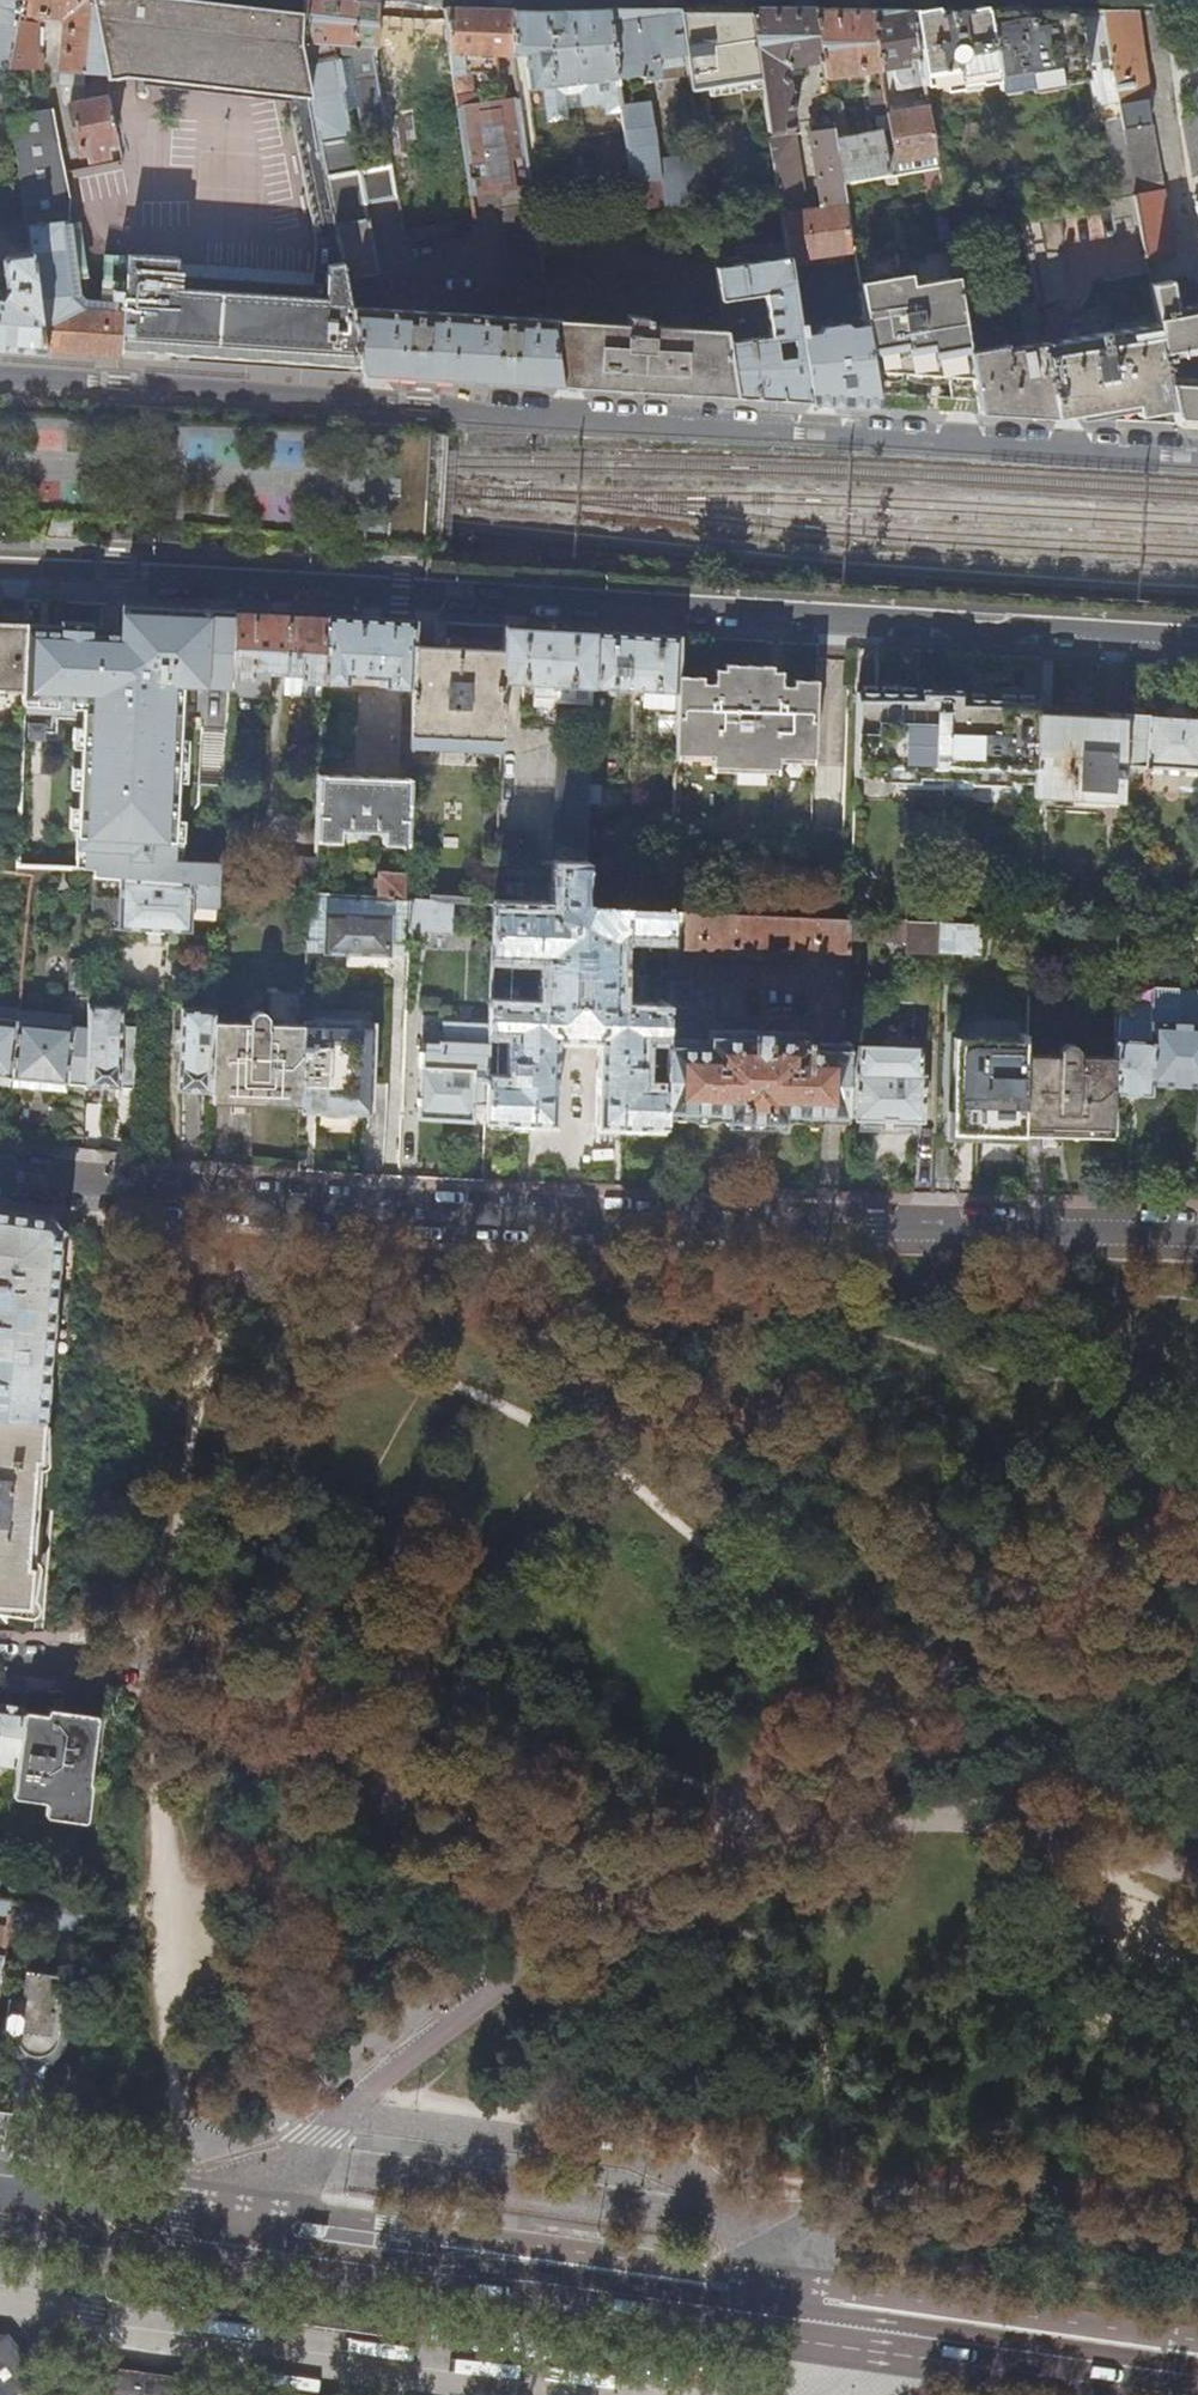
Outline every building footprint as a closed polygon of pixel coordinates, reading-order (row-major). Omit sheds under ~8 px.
[(10,82),(10,67),(22,6),(23,0),(0,0),(0,82),(10,82)] [(22,6),(10,67),(44,67),(45,53),(40,52),(41,23),(47,18),(47,12),(66,14),(61,83),(85,84),(86,71),(97,71),(102,97),(70,104),(79,153),(87,151),(89,159),(103,156),(106,148),(105,141),(118,138),(105,72),(91,0),(23,0),(22,6)] [(360,355),(335,225),(332,210),(326,176),(301,40),(303,12),(269,8),(199,0),(91,0),(105,72),(291,90),(314,236),(312,285),(176,274),(177,256),(144,252),(144,254),(128,253),(124,295),(122,295),(121,300),(117,300),(116,310),(82,308),(72,297),(62,223),(70,222),(70,205),(64,172),(52,108),(12,117),(19,169),(26,222),(29,241),(30,251),(44,350),(120,356),(121,336),(170,340),(360,355)] [(377,0),(303,0),(303,12),(301,40),(326,176),(359,171),(346,112),(343,94),(346,87),(354,86),(358,110),(361,123),(385,120),(384,109),(380,82),(376,58),(376,46),(377,0)] [(511,55),(513,11),(490,10),(445,8),(450,44),(451,52),(459,107),(475,105),(470,66),(468,53),(491,54),(511,55)] [(616,79),(607,10),(563,10),(513,11),(511,55),(524,56),(529,91),(543,89),(548,123),(567,120),(563,86),(600,81),(601,87),(596,91),(597,104),(604,108),(605,115),(621,113),(619,102),(618,96),(616,79)] [(684,55),(678,10),(644,10),(607,10),(616,79),(639,76),(639,78),(641,77),(642,80),(664,77),(664,70),(659,71),(657,59),(684,55)] [(760,83),(748,10),(718,10),(678,10),(684,55),(688,76),(690,93),(760,83)] [(821,62),(812,11),(782,10),(773,10),(748,10),(760,83),(786,257),(787,261),(804,259),(854,252),(842,184),(834,140),(831,123),(808,127),(820,207),(796,211),(802,198),(792,135),(795,134),(787,82),(806,78),(804,65),(821,62)] [(847,11),(812,11),(821,62),(824,79),(879,70),(869,11),(847,11)] [(890,11),(869,11),(879,70),(890,68),(893,89),(921,85),(909,11),(890,11)] [(921,85),(922,88),(940,85),(942,93),(995,84),(982,11),(943,11),(909,11),(921,85)] [(1050,12),(982,11),(995,84),(997,97),(1028,91),(1042,89),(1042,90),(1059,87),(1059,83),(1085,78),(1074,12),(1050,12)] [(1118,118),(1099,12),(1090,12),(1074,12),(1085,78),(1094,122),(1118,118)] [(1160,185),(1131,12),(1099,12),(1118,118),(1132,190),(1160,185)] [(490,68),(491,54),(468,53),(470,66),(490,68)] [(688,76),(684,55),(657,59),(659,71),(664,70),(664,77),(665,79),(688,76)] [(647,93),(618,96),(619,102),(621,113),(630,176),(634,209),(706,200),(700,156),(657,161),(650,116),(672,113),(668,84),(646,88),(647,93)] [(346,112),(358,110),(354,86),(346,87),(343,94),(346,112)] [(519,107),(518,99),(475,105),(459,107),(471,195),(530,187),(523,136),(521,126),(519,107)] [(521,126),(537,124),(534,105),(519,107),(521,126)] [(896,174),(936,167),(925,107),(886,114),(896,174)] [(521,126),(523,136),(540,134),(538,124),(537,124),(521,126)] [(842,184),(886,176),(879,133),(834,140),(842,184)] [(401,376),(559,386),(550,319),(546,297),(480,306),(478,290),(513,285),(513,286),(544,281),(530,187),(471,195),(475,220),(403,231),(392,165),(359,171),(326,176),(332,210),(366,204),(369,219),(335,225),(360,355),(363,373),(401,376)] [(1173,257),(1160,185),(1132,190),(1132,195),(1138,227),(1145,262),(1173,257)] [(1114,231),(1138,227),(1132,195),(1108,199),(1109,208),(1114,231)] [(332,210),(335,225),(369,219),(366,204),(332,210)] [(1019,224),(1034,305),(1065,294),(1058,252),(1064,237),(1061,217),(1019,224)] [(29,241),(26,222),(10,223),(11,242),(29,241)] [(44,350),(30,251),(8,254),(3,258),(7,287),(3,294),(0,294),(0,347),(44,350)] [(768,335),(727,341),(736,397),(771,399),(809,401),(795,308),(790,282),(787,261),(786,257),(716,266),(721,299),(730,298),(761,293),(768,335)] [(787,261),(790,282),(807,280),(804,259),(787,261)] [(976,400),(968,351),(955,276),(909,284),(907,273),(859,281),(862,297),(879,393),(903,395),(906,370),(946,373),(950,398),(976,400)] [(1173,308),(1168,280),(1149,283),(1156,324),(1163,360),(1168,359),(1167,356),(1197,351),(1197,303),(1173,308)] [(480,306),(546,297),(544,281),(513,286),(513,285),(478,290),(480,306)] [(835,403),(881,405),(879,393),(862,297),(795,308),(809,401),(835,403)] [(734,323),(730,298),(721,299),(725,325),(734,323)] [(680,394),(736,397),(727,341),(726,330),(646,325),(646,318),(643,318),(644,317),(627,316),(625,324),(550,319),(559,386),(569,387),(680,394)] [(1134,409),(1171,403),(1166,376),(1163,360),(1156,324),(1040,343),(1054,417),(1133,403),(1134,409)] [(1029,415),(1054,417),(1040,343),(1004,349),(1004,345),(968,351),(976,400),(979,412),(1029,415)] [(1166,376),(1171,403),(1175,424),(1197,426),(1197,378),(1166,376)] [(232,679),(235,610),(140,606),(139,628),(128,628),(26,623),(23,707),(85,709),(78,867),(93,868),(94,875),(218,883),(222,883),(223,859),(179,857),(185,687),(232,689),(232,679)] [(323,684),(325,615),(282,613),(235,610),(232,679),(253,681),(254,673),(271,674),(284,675),(301,675),(301,683),(323,684)] [(377,618),(325,615),(323,684),(349,685),(350,677),(380,678),(379,687),(413,688),(414,643),(415,621),(377,618)] [(23,726),(23,707),(26,623),(0,622),(0,725),(23,726)] [(592,687),(594,631),(546,628),(504,625),(503,649),(502,682),(535,684),(534,704),(552,705),(556,701),(591,703),(592,687)] [(642,633),(594,631),(592,687),(605,688),(605,694),(614,694),(614,688),(652,691),(652,696),(661,697),(662,691),(677,692),(677,675),(678,636),(642,633)] [(502,682),(503,649),(459,646),(436,644),(414,643),(413,688),(412,703),(410,741),(409,768),(409,777),(406,844),(405,872),(404,897),(410,897),(442,899),(448,899),(494,901),(495,873),(495,864),(496,832),(502,682)] [(677,675),(677,692),(676,753),(712,755),(712,771),(778,774),(779,757),(814,759),(816,680),(795,679),(795,685),(783,684),(784,670),(771,669),(770,665),(764,664),(733,663),(725,663),(725,668),(716,668),(715,682),(700,682),(700,675),(677,675)] [(253,681),(232,679),(232,689),(232,694),(270,696),(271,674),(254,673),(253,681)] [(301,675),(284,675),(283,695),(322,696),(323,684),(301,683),(301,675)] [(915,695),(854,693),(853,782),(894,783),(895,790),(942,791),(973,792),(973,785),(1031,785),(1034,711),(1035,701),(964,699),(964,689),(940,688),(915,687),(915,695)] [(410,741),(412,703),(402,702),(400,768),(409,768),(410,741)] [(1034,711),(1031,785),(1031,795),(1120,799),(1121,765),(1124,715),(1078,713),(1034,711)] [(1124,714),(1124,715),(1121,765),(1197,769),(1197,718),(1177,717),(1124,714)] [(553,866),(586,867),(587,823),(590,750),(558,749),(553,866)] [(409,777),(319,773),(317,840),(341,841),(342,829),(383,831),(382,843),(406,844),(409,777)] [(309,891),(315,892),(316,856),(258,851),(256,886),(309,891)] [(45,881),(46,865),(18,864),(17,870),(33,872),(32,880),(45,881)] [(548,875),(549,865),(530,865),(495,864),(495,873),(548,875)] [(670,944),(670,910),(584,906),(586,867),(553,866),(549,865),(548,875),(558,875),(556,900),(549,907),(494,904),(492,955),(544,958),(542,1002),(571,1003),(573,953),(590,954),(588,1004),(618,1005),(620,943),(627,935),(662,936),(662,944),(670,944)] [(386,896),(404,897),(405,872),(380,871),(379,896),(386,896)] [(218,883),(94,875),(92,925),(141,927),(191,929),(192,904),(218,905),(218,883)] [(409,944),(409,928),(410,897),(404,897),(386,896),(379,896),(334,893),(315,892),(309,891),(307,940),(325,941),(324,951),(391,953),(391,943),(409,944)] [(445,930),(448,899),(442,899),(410,897),(409,928),(445,930)] [(850,918),(670,910),(670,944),(670,946),(849,951),(849,938),(850,918)] [(939,922),(850,918),(849,938),(899,940),(900,930),(906,930),(905,948),(938,949),(939,922)] [(1118,918),(1118,929),(1130,930),(1130,919),(1118,918)] [(977,923),(939,922),(938,949),(938,951),(976,953),(977,923)] [(90,997),(91,958),(71,958),(69,996),(90,997)] [(669,981),(668,1007),(667,1031),(675,1031),(675,1018),(692,1018),(697,1014),(697,1005),(695,1003),(693,1001),(689,1001),(690,982),(669,981)] [(1116,1003),(1114,1057),(1113,1093),(1129,1094),(1150,1095),(1150,1083),(1197,1085),(1197,988),(1152,986),(1151,1004),(1116,1003)] [(88,1026),(85,1084),(111,1084),(133,1086),(137,1025),(122,1024),(123,1003),(90,1001),(88,1026)] [(558,1038),(577,1039),(578,1004),(571,1003),(542,1002),(490,1001),(489,1030),(512,1032),(510,1078),(487,1077),(486,1106),(486,1120),(546,1122),(554,1123),(558,1038)] [(20,1007),(0,1004),(0,1016),(18,1018),(19,1010),(20,1007)] [(668,1007),(618,1005),(588,1004),(578,1004),(577,1039),(598,1040),(596,1125),(664,1126),(665,1113),(666,1083),(644,1082),(644,1037),(652,1037),(667,1037),(667,1031),(668,1007)] [(214,1020),(215,1007),(182,1006),(178,1088),(196,1089),(212,1090),(214,1020)] [(18,1018),(12,1075),(48,1080),(85,1084),(88,1026),(25,1020),(26,1011),(19,1010),(18,1018)] [(251,1015),(251,1022),(214,1020),(212,1090),(211,1100),(256,1102),(301,1105),(303,1025),(269,1023),(269,1016),(264,1010),(256,1010),(251,1015)] [(12,1075),(18,1018),(0,1016),(0,1074),(12,1075)] [(301,1105),(300,1108),(335,1109),(369,1111),(372,1023),(303,1021),(303,1025),(301,1105)] [(781,1116),(844,1118),(846,1072),(846,1045),(804,1043),(805,1034),(775,1033),(774,1028),(757,1028),(757,1032),(708,1030),(707,1040),(667,1038),(666,1072),(666,1083),(665,1113),(727,1115),(727,1122),(743,1123),(745,1127),(749,1130),(754,1131),(760,1130),(764,1127),(766,1124),(781,1124),(781,1116)] [(1024,1054),(1025,1032),(1018,1032),(1018,1038),(955,1036),(951,1131),(986,1133),(1022,1134),(1024,1054)] [(473,1105),(486,1106),(487,1077),(489,1041),(443,1039),(443,1035),(421,1034),(421,1050),(418,1050),(417,1064),(420,1064),(418,1116),(445,1117),(473,1118),(473,1105)] [(1024,1054),(1022,1134),(1064,1136),(1112,1137),(1113,1093),(1114,1057),(1079,1056),(1079,1048),(1073,1043),(1065,1043),(1059,1049),(1059,1056),(1024,1054)] [(846,1045),(846,1072),(857,1072),(859,1072),(860,1045),(846,1045)] [(919,1047),(860,1045),(859,1072),(857,1072),(855,1118),(890,1119),(922,1119),(923,1074),(918,1074),(919,1047)] [(44,1217),(0,1211),(0,1273),(5,1273),(4,1284),(0,1283),(0,1418),(41,1419),(56,1231),(44,1217)] [(41,1419),(0,1418),(0,1608),(29,1609),(30,1567),(24,1567),(32,1460),(38,1460),(41,1419)] [(24,1707),(0,1704),(0,1765),(16,1768),(23,1714),(24,1707)] [(16,1768),(12,1796),(44,1801),(46,1801),(46,1803),(45,1817),(45,1819),(46,1819),(83,1824),(85,1823),(85,1821),(98,1717),(97,1715),(95,1713),(50,1708),(49,1709),(48,1710),(48,1714),(47,1716),(45,1717),(23,1714),(16,1768)] [(8,1902),(8,1901),(0,1899),(0,1913),(7,1914),(8,1902)] [(29,1907),(9,1905),(7,1924),(27,1927),(29,1907)] [(48,1932),(83,1937),(87,1913),(51,1908),(48,1932)] [(9,1979),(2,2029),(17,2031),(17,2034),(17,2037),(17,2040),(18,2043),(20,2045),(21,2048),(24,2050),(26,2052),(29,2054),(31,2055),(35,2056),(37,2056),(41,2056),(44,2055),(46,2054),(49,2053),(52,2051),(54,2049),(56,2046),(57,2044),(58,2041),(59,2038),(60,2029),(57,2029),(65,1975),(24,1969),(23,1981),(9,1979)] [(38,2117),(64,2121),(66,2109),(40,2105),(38,2117)] [(93,2363),(85,2371),(28,2362),(8,2333),(0,2332),(0,2394),(317,2394),(93,2363)]
